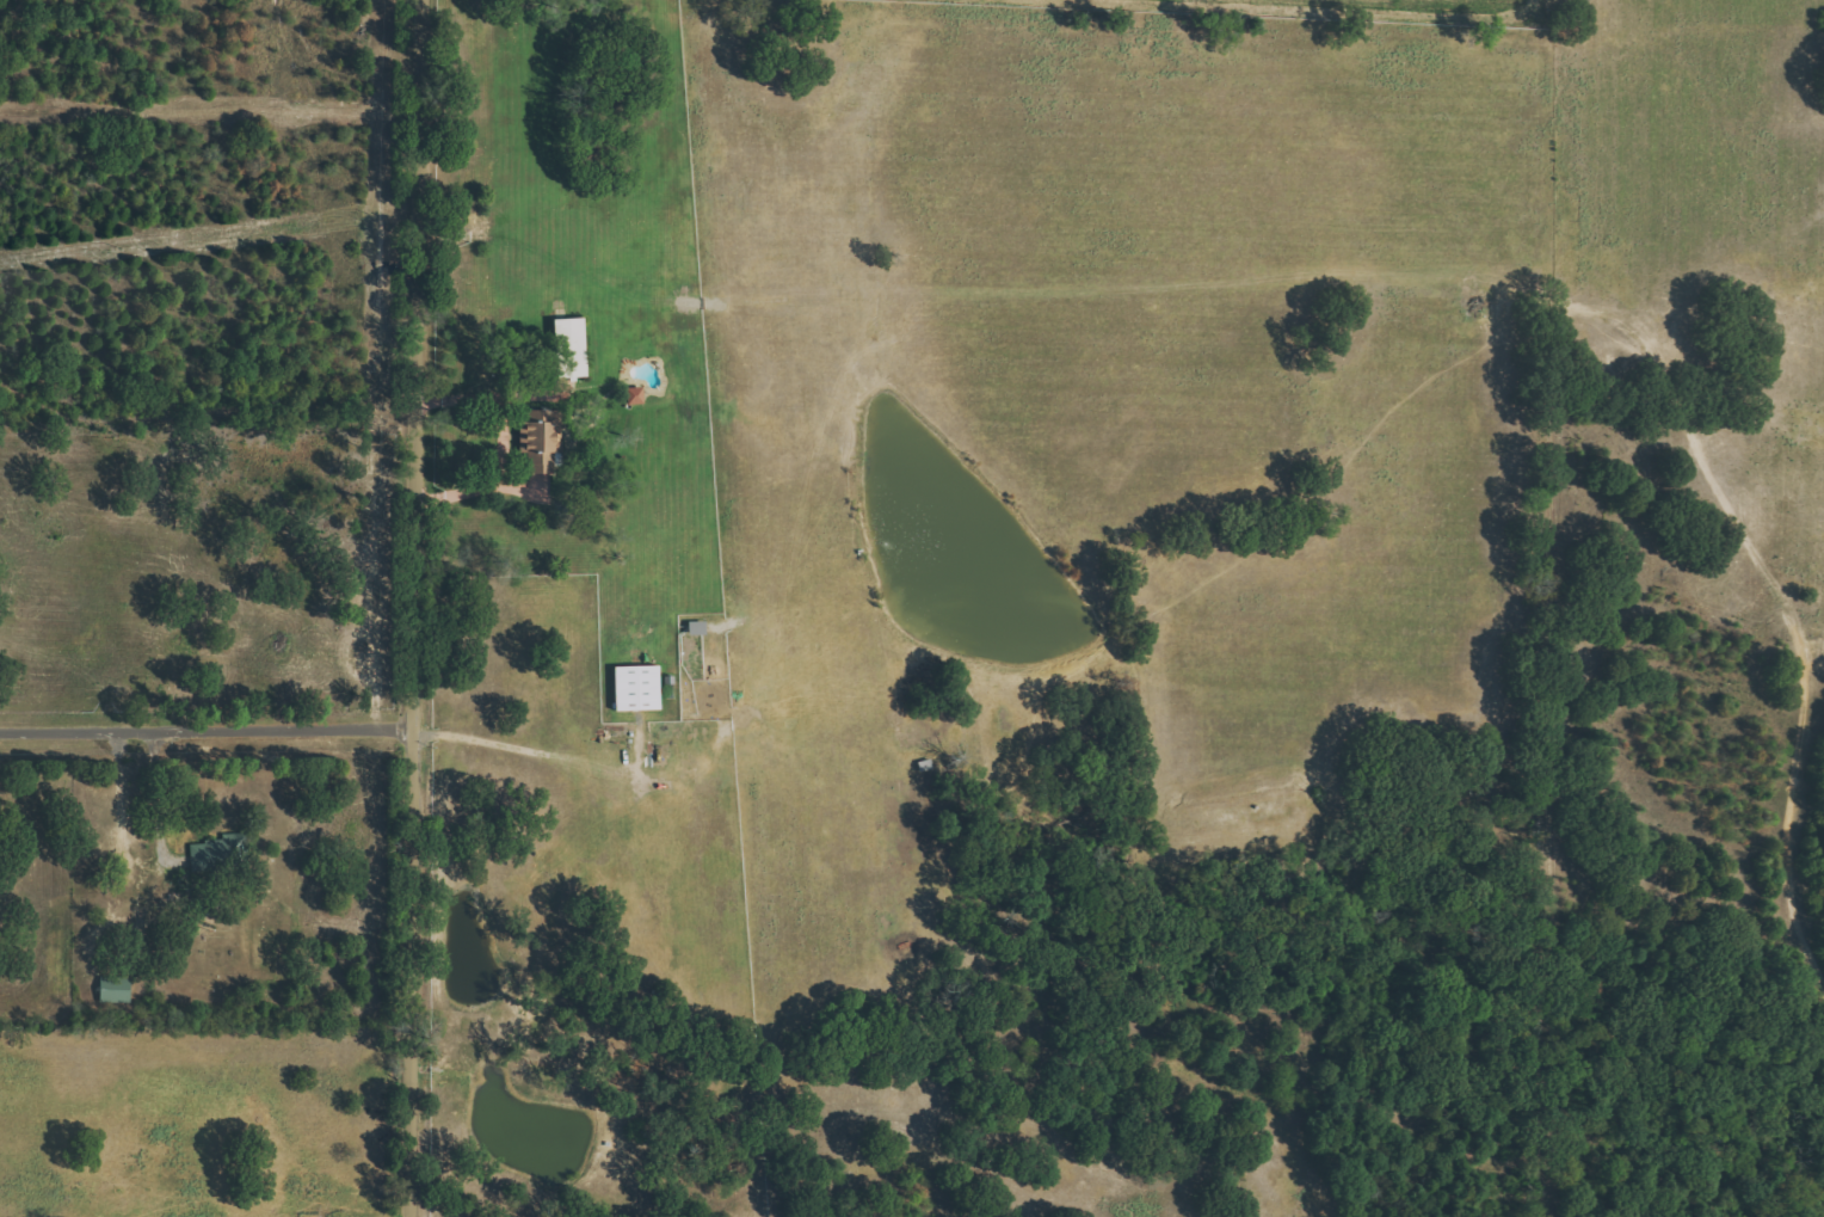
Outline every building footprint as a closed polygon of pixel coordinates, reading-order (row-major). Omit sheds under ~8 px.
[(587,377),(586,318),(552,318),(553,378),(587,377)] [(642,403),(642,387),(625,387),(626,404),(642,403)] [(529,473),(551,472),(548,408),(524,409),(524,422),(518,422),(520,452),(528,452),(529,473)] [(687,634),(704,635),(705,621),(688,620),(687,634)] [(612,666),(613,711),(660,710),(659,665),(612,666)] [(247,837),(190,840),(192,870),(249,867),(247,837)] [(130,1003),(129,977),(99,978),(99,1003),(130,1003)]
